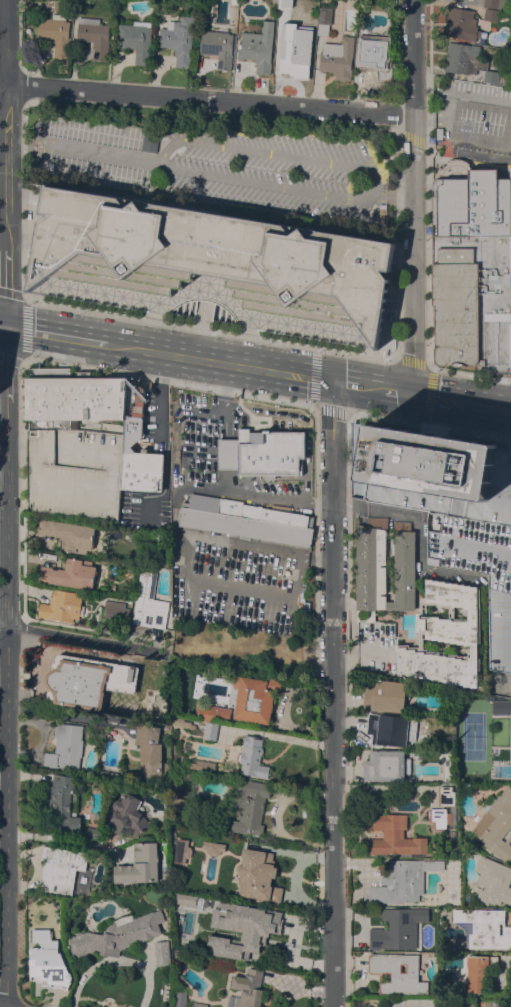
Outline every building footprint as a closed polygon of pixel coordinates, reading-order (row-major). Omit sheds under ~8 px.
[(484,6),(485,0),(499,0),(498,8),(484,6)] [(445,35),(447,26),(446,25),(450,5),(475,10),(473,17),(477,18),(476,25),(478,25),(476,40),(445,35)] [(332,24),(329,23),(328,35),(317,34),(318,23),(317,23),(319,6),(333,7),(332,24)] [(498,21),(484,19),(486,7),(500,9),(498,21)] [(55,42),(37,41),(39,17),(53,18),(53,13),(66,14),(66,21),(70,21),(69,37),(71,37),(70,43),(69,42),(67,58),(63,57),(63,59),(59,58),(59,57),(54,57),(55,42)] [(177,55),(175,55),(175,49),(167,48),(167,47),(159,46),(160,29),(161,29),(161,28),(168,28),(168,20),(177,21),(181,21),(181,15),(196,16),(195,32),(193,32),(190,68),(176,67),(177,55)] [(100,18),(100,24),(110,25),(109,40),(108,61),(94,60),(94,48),(93,48),(93,41),(77,40),(79,17),(100,18)] [(273,41),(272,41),(271,62),(272,62),(271,74),(256,73),(257,62),(254,62),(255,59),(244,58),(244,60),(238,60),(239,46),(241,46),(242,32),(264,33),(264,31),(262,31),(263,26),(264,26),(264,20),(275,21),(273,41)] [(151,22),(151,27),(152,27),(149,65),(135,64),(136,49),(117,47),(119,23),(134,25),(134,21),(151,22)] [(234,33),(232,54),(233,54),(231,70),(217,69),(218,55),(199,53),(201,30),(230,32),(234,33)] [(282,34),(291,35),(291,39),(306,40),(305,58),(309,59),(308,77),(293,76),(294,64),(287,63),(281,62),(281,63),(280,63),(282,34)] [(351,80),(335,79),(335,74),(333,74),(334,72),(329,72),(329,71),(319,70),(320,54),(324,54),(325,42),(341,44),(342,35),(355,36),(351,80)] [(385,57),(384,65),(393,66),(392,82),(378,80),(379,68),(361,67),(361,62),(359,62),(359,61),(358,61),(360,35),(367,35),(375,36),(375,39),(378,39),(386,40),(385,57)] [(449,41),(472,45),(473,45),(481,46),(478,59),(489,61),(488,69),(507,73),(506,84),(484,80),(485,70),(477,69),(477,73),(468,72),(468,74),(444,70),(449,41)] [(491,65),(493,58),(503,59),(501,67),(491,65)] [(451,95),(487,102),(490,87),(454,80),(451,95)] [(140,149),(155,152),(158,134),(143,131),(140,149)] [(498,178),(510,178),(510,373),(479,373),(479,360),(477,363),(475,364),(473,365),(463,364),(461,365),(458,366),(456,366),(452,364),(446,364),(443,365),(441,365),(438,364),(436,362),(435,359),(435,305),(433,305),(434,180),(434,179),(436,178),(468,177),(468,168),(498,168),(498,178)] [(40,212),(45,184),(393,242),(389,270),(381,269),(387,279),(375,348),(359,327),(239,307),(241,298),(232,297),(233,287),(224,286),(226,276),(191,271),(190,280),(181,278),(179,287),(170,286),(169,295),(48,275),(27,290),(39,220),(47,213),(40,212)] [(118,521),(28,511),(28,481),(28,451),(28,420),(26,420),(26,378),(29,377),(29,368),(71,368),(70,377),(78,377),(78,372),(91,372),(91,378),(125,377),(120,489),(118,521)] [(125,377),(143,393),(142,436),(131,447),(136,452),(141,452),(142,448),(148,449),(147,453),(165,454),(163,492),(120,489),(125,377)] [(352,422),(510,447),(510,672),(490,668),(490,574),(429,564),(429,519),(430,511),(352,498),(352,426),(352,422)] [(238,474),(238,468),(217,468),(218,438),(238,438),(238,428),(249,428),(249,430),(306,431),(306,459),(299,459),(299,475),(276,474),(276,480),(264,479),(264,474),(238,474)] [(182,501),(189,502),(191,493),(243,501),(243,504),(313,515),(311,528),(313,528),(310,547),(178,525),(182,507),(182,501)] [(357,525),(368,525),(368,517),(388,517),(388,529),(386,529),(386,601),(394,601),(394,595),(395,595),(395,567),(395,566),(392,566),(392,543),(398,543),(398,533),(394,533),(394,521),(411,521),(411,531),(415,531),(415,610),(375,610),(375,621),(366,621),(366,610),(360,610),(360,619),(357,619),(358,621),(358,623),(356,623),(356,610),(357,525)] [(94,537),(92,550),(87,549),(86,554),(61,550),(63,541),(60,541),(61,537),(56,536),(57,535),(51,534),(50,535),(38,533),(39,527),(40,519),(96,527),(94,537)] [(106,557),(101,556),(104,538),(106,529),(110,530),(109,538),(106,557)] [(38,580),(41,565),(53,567),(53,568),(63,570),(64,565),(67,565),(68,557),(83,560),(93,561),(92,566),(97,567),(93,590),(38,580)] [(153,599),(169,602),(165,629),(132,623),(141,570),(158,573),(153,599)] [(464,644),(458,644),(458,643),(452,643),(451,642),(445,642),(445,641),(439,641),(439,639),(432,639),(432,638),(426,639),(426,633),(423,633),(423,638),(419,638),(418,638),(416,638),(416,612),(417,612),(417,607),(420,607),(420,597),(426,597),(426,579),(432,579),(432,580),(439,580),(439,581),(445,581),(445,582),(451,582),(451,583),(458,583),(458,584),(464,584),(464,585),(471,585),(471,587),(477,587),(477,589),(480,589),(480,642),(478,642),(478,645),(471,645),(464,645),(464,644)] [(38,617),(40,603),(50,604),(51,597),(53,597),(54,589),(83,593),(79,619),(74,618),(73,623),(38,617)] [(130,604),(130,607),(126,606),(125,607),(130,608),(128,623),(121,622),(121,621),(103,618),(106,600),(130,604)] [(397,644),(409,645),(409,647),(419,647),(419,649),(423,649),(427,649),(427,651),(435,651),(435,652),(444,652),(444,654),(457,654),(457,655),(468,655),(478,655),(478,658),(480,658),(480,669),(478,669),(478,688),(471,688),(471,686),(463,686),(463,685),(455,685),(455,684),(448,684),(448,683),(441,683),(441,681),(432,681),(432,680),(424,680),(424,678),(415,678),(415,675),(406,675),(406,674),(397,674),(397,644)] [(478,655),(468,655),(468,652),(471,652),(471,645),(478,645),(478,655)] [(140,667),(136,694),(106,689),(105,691),(106,691),(103,712),(53,703),(53,702),(47,701),(48,697),(46,695),(46,693),(47,691),(49,689),(49,688),(46,685),(45,683),(44,681),(45,678),(46,675),(50,671),(52,669),(52,667),(52,666),(52,664),(54,661),(55,657),(56,655),(59,653),(140,667)] [(240,676),(262,679),(263,676),(282,679),(280,693),(275,692),(272,712),(271,711),(271,714),(271,718),(270,718),(269,724),(234,718),(240,676)] [(374,710),(363,709),(366,688),(372,689),(373,679),(407,683),(412,684),(410,699),(405,698),(405,699),(406,700),(406,704),(404,705),(403,713),(374,710)] [(493,696),(510,699),(510,711),(492,711),(493,696)] [(216,708),(214,721),(199,719),(200,712),(196,712),(197,705),(216,708)] [(408,725),(409,726),(409,731),(408,731),(406,747),(372,743),(373,735),(367,734),(369,713),(380,714),(379,714),(409,717),(408,725)] [(172,725),(173,716),(184,718),(184,720),(191,721),(191,723),(196,724),(195,729),(172,725)] [(56,722),(83,726),(81,739),(83,740),(80,770),(62,768),(62,764),(58,763),(57,767),(43,765),(44,752),(55,753),(57,737),(54,736),(56,722)] [(206,722),(219,724),(216,740),(203,738),(206,722)] [(161,778),(140,778),(141,744),(135,744),(138,723),(161,727),(159,742),(162,743),(161,778)] [(242,763),(239,762),(240,761),(238,759),(239,754),(241,753),(241,752),(242,752),(245,735),(248,735),(263,737),(261,748),(263,749),(262,753),(261,754),(259,764),(270,766),(269,769),(270,771),(270,774),(268,775),(268,778),(257,776),(257,775),(240,773),(242,763)] [(386,750),(405,750),(405,758),(411,758),(411,773),(404,773),(404,780),(376,781),(376,780),(364,780),(364,759),(370,759),(370,750),(374,750),(386,750)] [(215,762),(214,772),(194,769),(196,759),(215,762)] [(118,772),(117,778),(98,776),(99,769),(118,772)] [(74,793),(71,793),(70,811),(75,811),(75,816),(80,816),(80,831),(69,831),(54,829),(54,808),(50,808),(50,792),(51,785),(52,785),(55,772),(77,777),(74,793)] [(272,783),(269,798),(265,797),(261,824),(264,825),(262,835),(246,832),(246,834),(219,829),(221,817),(239,820),(241,807),(234,806),(235,798),(229,797),(231,783),(236,784),(236,780),(247,782),(248,779),(272,783)] [(508,843),(510,845),(510,858),(507,863),(483,844),(485,842),(477,836),(478,835),(471,830),(486,811),(480,807),(490,794),(496,798),(508,784),(510,789),(510,839),(508,843)] [(438,785),(455,785),(455,805),(440,805),(440,803),(438,803),(438,785)] [(140,798),(140,799),(142,800),(136,810),(142,813),(141,814),(151,825),(144,829),(145,831),(138,835),(132,834),(129,826),(126,827),(123,825),(120,833),(117,832),(116,833),(110,830),(111,829),(106,827),(115,809),(114,808),(113,804),(115,800),(118,799),(121,800),(125,791),(140,798)] [(183,810),(172,808),(174,796),(185,798),(183,810)] [(446,807),(446,812),(451,812),(451,823),(446,823),(446,828),(433,827),(433,821),(429,821),(429,807),(446,807)] [(383,838),(383,830),(371,830),(371,815),(387,815),(387,814),(407,814),(407,828),(406,828),(406,829),(404,829),(404,838),(413,838),(413,837),(427,837),(427,852),(412,852),(412,855),(400,856),(400,853),(398,853),(398,852),(387,852),(387,856),(374,856),(374,853),(371,853),(371,841),(371,838),(383,838)] [(102,829),(100,838),(85,836),(87,826),(102,829)] [(187,845),(190,846),(191,847),(192,850),(191,853),(190,855),(188,858),(185,857),(184,863),(173,861),(177,837),(188,839),(187,845)] [(224,851),(220,851),(220,853),(217,855),(209,854),(206,851),(206,849),(202,848),(203,840),(225,843),(224,851)] [(158,881),(114,883),(114,866),(118,865),(124,864),(124,865),(128,865),(128,864),(134,864),(133,862),(136,861),(135,854),(134,854),(134,846),(135,846),(135,842),(157,842),(158,881)] [(46,846),(88,852),(85,871),(76,869),(72,895),(39,890),(46,846)] [(275,877),(271,877),(270,885),(283,887),(280,901),(239,895),(239,893),(238,893),(239,887),(240,884),(238,884),(239,883),(238,883),(239,873),(238,872),(237,871),(237,869),(237,866),(238,865),(240,864),(242,863),(242,861),(241,861),(243,847),(273,852),(272,859),(274,860),(273,866),(277,866),(275,877)] [(508,886),(510,887),(510,903),(502,899),(500,904),(496,902),(495,904),(489,902),(488,904),(477,900),(478,897),(477,896),(481,886),(476,884),(480,872),(475,870),(481,856),(482,857),(483,855),(510,867),(510,879),(508,886)] [(444,860),(444,870),(423,870),(423,894),(419,894),(419,901),(398,901),(398,902),(369,902),(369,886),(387,886),(387,884),(381,884),(382,877),(388,877),(388,858),(394,859),(444,860)] [(218,897),(214,918),(198,915),(202,894),(218,897)] [(233,961),(233,964),(211,961),(212,958),(212,956),(216,956),(216,954),(211,953),(212,951),(209,950),(212,926),(215,926),(216,918),(234,920),(236,907),(250,909),(248,921),(249,921),(245,952),(247,953),(246,960),(233,959),(233,961)] [(429,908),(429,921),(417,921),(416,949),(375,948),(375,949),(369,949),(370,927),(382,927),(383,929),(383,920),(382,920),(382,908),(429,908)] [(504,926),(510,926),(510,947),(510,948),(469,947),(469,946),(466,946),(466,931),(464,928),(462,926),(460,924),(454,922),(454,921),(453,921),(453,908),(505,909),(504,926)] [(134,919),(133,919),(154,911),(160,909),(165,922),(159,924),(162,933),(126,947),(127,947),(121,950),(119,957),(89,952),(89,953),(80,956),(77,957),(75,956),(73,956),(71,954),(69,949),(70,948),(66,938),(74,935),(74,936),(76,935),(76,934),(81,932),(83,933),(87,931),(104,934),(105,925),(116,921),(117,925),(127,922),(134,919)] [(50,937),(52,937),(52,940),(58,939),(58,952),(61,952),(69,972),(70,971),(72,977),(69,987),(61,983),(49,983),(49,985),(42,985),(42,976),(30,976),(30,946),(39,946),(39,942),(33,942),(33,929),(50,929),(50,937)] [(171,964),(157,965),(155,941),(169,940),(171,964)] [(379,994),(379,974),(370,974),(370,972),(368,972),(368,954),(370,954),(370,952),(373,952),(373,953),(402,953),(402,954),(425,954),(425,975),(427,981),(429,981),(428,993),(381,993),(381,994),(379,994)] [(489,970),(486,970),(486,993),(468,993),(468,955),(488,955),(489,970)] [(261,1006),(267,1006),(228,1006),(229,995),(241,997),(242,989),(231,987),(233,975),(247,977),(249,967),(264,970),(262,981),(261,981),(260,989),(263,989),(261,998),(262,999),(261,1006)] [(187,992),(185,1006),(175,1006),(177,991),(187,992)] [(504,999),(504,1006),(485,1006),(485,999),(504,999)]
